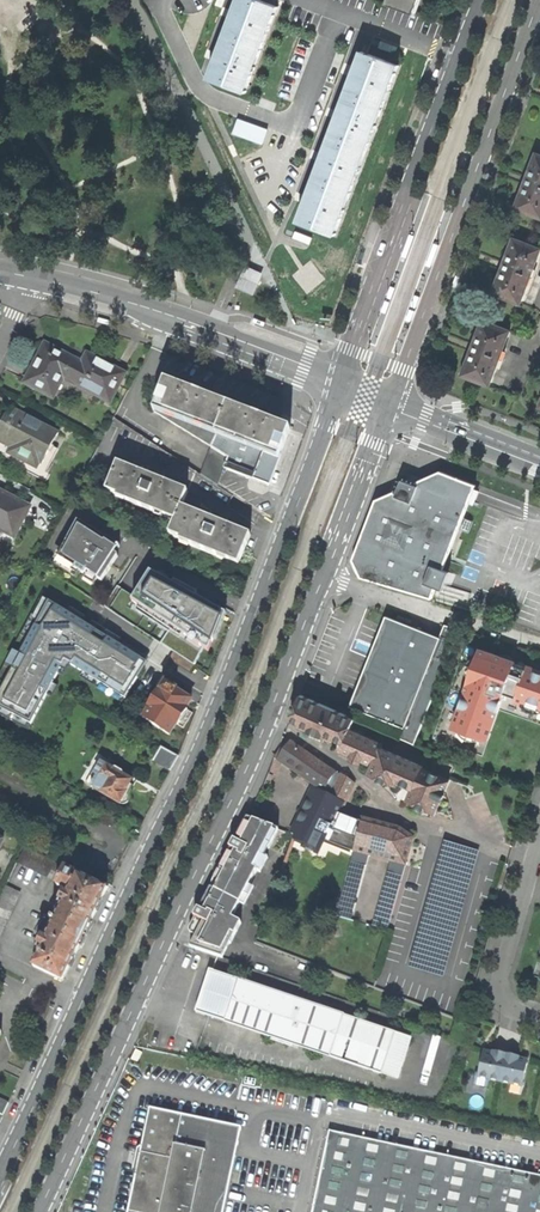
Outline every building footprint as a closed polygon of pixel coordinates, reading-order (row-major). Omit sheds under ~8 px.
[(243,93),(275,8),(254,0),(237,0),(231,15),(213,62),(207,79),(243,93)] [(414,15),(420,0),(388,0),(386,4),(414,15)] [(296,222),(333,236),(397,66),(361,53),(352,75),(336,117),(321,157),(304,202),(296,222)] [(539,219),(539,156),(536,155),(535,156),(533,156),(528,167),(531,168),(525,183),(520,196),(518,195),(513,206),(516,207),(515,209),(539,219)] [(406,259),(408,260),(416,238),(411,236),(404,255),(403,258),(406,259)] [(520,304),(539,251),(539,249),(513,239),(512,241),(510,240),(506,252),(508,252),(503,266),(498,280),(495,279),(491,291),(493,292),(492,294),(520,304)] [(434,245),(431,244),(424,266),(429,268),(435,249),(436,246),(434,245)] [(360,265),(362,266),(366,254),(362,253),(359,262),(358,265),(360,265)] [(460,275),(457,274),(453,286),(458,288),(461,278),(462,275),(460,275)] [(388,298),(393,300),(397,288),(392,286),(388,298)] [(417,296),(415,296),(411,308),(416,309),(419,300),(420,297),(417,296)] [(385,314),(388,314),(392,302),(387,301),(384,310),(383,313),(385,314)] [(415,312),(410,310),(406,322),(411,324),(415,312)] [(242,319),(241,322),(253,326),(255,321),(246,318),(243,317),(242,319)] [(111,326),(111,323),(99,320),(98,325),(107,327),(110,328),(111,326)] [(462,375),(488,386),(510,331),(482,320),(481,322),(479,321),(475,333),(477,334),(472,348),(466,362),(465,361),(460,372),(462,373),(462,375)] [(25,384),(54,399),(61,384),(69,389),(72,384),(110,403),(125,374),(88,355),(83,363),(46,344),(37,361),(25,384)] [(219,486),(226,468),(245,412),(202,396),(166,382),(155,412),(212,448),(202,474),(219,486)] [(12,464),(49,482),(53,474),(49,471),(60,448),(53,445),(60,433),(12,408),(6,421),(1,419),(0,420),(0,452),(7,456),(12,464)] [(253,479),(270,486),(291,430),(265,420),(245,412),(226,468),(253,479)] [(117,498),(176,522),(182,509),(188,494),(149,477),(118,464),(107,491),(117,495),(117,498)] [(361,578),(467,612),(474,594),(453,586),(451,570),(482,485),(439,471),(385,495),(375,500),(352,560),(361,578)] [(3,533),(4,531),(16,536),(31,505),(0,489),(0,532),(3,533)] [(179,545),(239,566),(250,535),(213,521),(182,509),(176,522),(170,537),(178,541),(179,545)] [(63,559),(86,574),(88,571),(102,581),(113,564),(119,555),(115,553),(120,545),(108,538),(108,539),(79,521),(63,551),(66,553),(63,559)] [(128,582),(135,586),(126,600),(151,617),(157,608),(159,609),(163,602),(168,595),(166,594),(172,586),(139,565),(128,582)] [(43,607),(1,706),(46,725),(73,662),(117,680),(124,664),(136,635),(55,601),(52,610),(43,607)] [(460,629),(440,623),(431,635),(385,616),(370,656),(367,663),(350,707),(403,728),(400,736),(415,742),(439,683),(460,629)] [(172,671),(181,657),(141,631),(132,645),(172,671)] [(466,643),(433,737),(483,755),(499,709),(539,723),(539,670),(527,665),(526,667),(520,665),(515,663),(516,661),(466,643)] [(192,699),(167,682),(161,692),(158,691),(149,706),(151,708),(144,719),(170,735),(177,723),(179,725),(184,717),(189,710),(186,708),(192,699)] [(428,753),(429,750),(301,695),(295,708),(289,720),(299,724),(299,726),(317,734),(343,746),(340,752),(373,766),(370,773),(401,786),(411,791),(408,800),(436,812),(450,780),(457,761),(437,755),(428,753)] [(308,755),(292,743),(281,758),(331,792),(329,797),(313,790),(292,834),(294,835),(298,841),(320,851),(325,840),(338,813),(342,805),(345,805),(355,783),(330,766),(328,768),(308,755)] [(180,756),(162,746),(154,760),(172,771),(180,756)] [(132,789),(136,782),(123,774),(124,773),(116,768),(115,769),(106,764),(98,775),(106,779),(100,791),(123,805),(125,804),(129,802),(130,798),(128,795),(132,789)] [(361,822),(338,813),(325,840),(353,851),(369,855),(390,861),(406,865),(414,838),(400,829),(363,818),(361,822)] [(264,855),(278,829),(247,818),(240,832),(229,853),(221,869),(211,888),(240,903),(256,870),(260,872),(268,857),(264,855)] [(18,862),(57,882),(64,867),(25,848),(18,862)] [(353,916),(369,855),(353,851),(337,911),(353,916)] [(389,926),(406,865),(390,861),(374,922),(389,926)] [(64,867),(57,882),(56,884),(66,889),(60,902),(63,904),(55,920),(86,935),(92,923),(91,923),(96,911),(107,888),(64,867)] [(20,892),(5,885),(0,896),(0,933),(20,892)] [(204,921),(191,946),(223,959),(242,923),(233,918),(240,903),(211,888),(209,892),(201,906),(196,917),(204,921)] [(48,935),(55,920),(45,916),(36,934),(43,937),(44,934),(48,935)] [(86,935),(55,920),(48,935),(44,934),(43,937),(38,946),(41,948),(33,965),(63,980),(71,963),(78,949),(79,949),(86,935)] [(330,1056),(382,1074),(396,1033),(344,1015),(344,1016),(238,980),(238,979),(209,969),(202,991),(196,1011),(330,1055),(330,1056)] [(412,1039),(396,1033),(382,1074),(398,1080),(412,1039)] [(480,1079),(501,1084),(507,1057),(499,1056),(494,1055),(494,1058),(484,1055),(480,1079)] [(501,1084),(523,1089),(528,1065),(518,1063),(519,1060),(513,1058),(507,1057),(501,1084)] [(2,1115),(8,1102),(0,1098),(0,1114),(2,1115)] [(242,1127),(150,1107),(142,1145),(137,1148),(132,1169),(135,1174),(129,1208),(128,1211),(223,1211),(242,1127)] [(330,1131),(312,1211),(539,1211),(539,1177),(330,1131)]
